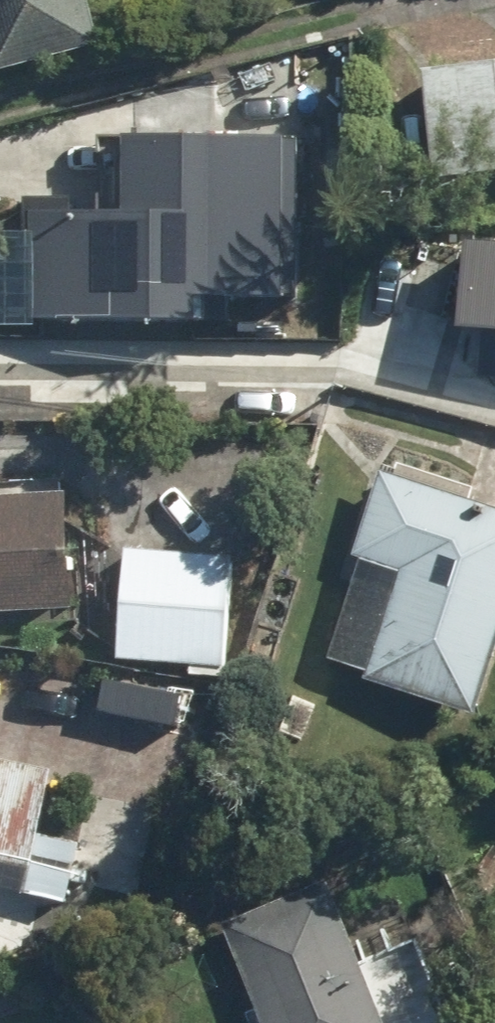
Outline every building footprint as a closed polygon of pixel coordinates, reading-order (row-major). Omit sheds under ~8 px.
[(100,45),(88,0),(0,0),(0,71),(100,45)] [(424,72),(435,179),(494,173),(494,65),(424,72)] [(73,215),(73,196),(38,196),(37,215),(0,214),(0,320),(211,323),(212,300),(306,301),(309,131),(132,127),(130,216),(73,215)] [(385,476),(359,555),(367,557),(332,666),(479,713),(494,662),(494,511),(385,476)] [(244,491),(186,481),(177,538),(235,548),(244,491)] [(73,611),(70,498),(0,500),(0,613),(73,611)] [(228,677),(229,667),(237,559),(126,551),(118,659),(199,665),(199,675),(228,677)] [(67,908),(72,885),(134,899),(150,831),(130,827),(136,801),(97,792),(86,839),(39,829),(52,771),(0,759),(0,893),(67,908)] [(261,1009),(247,1015),(251,1022),(453,1022),(381,851),(223,918),(261,1009)]
